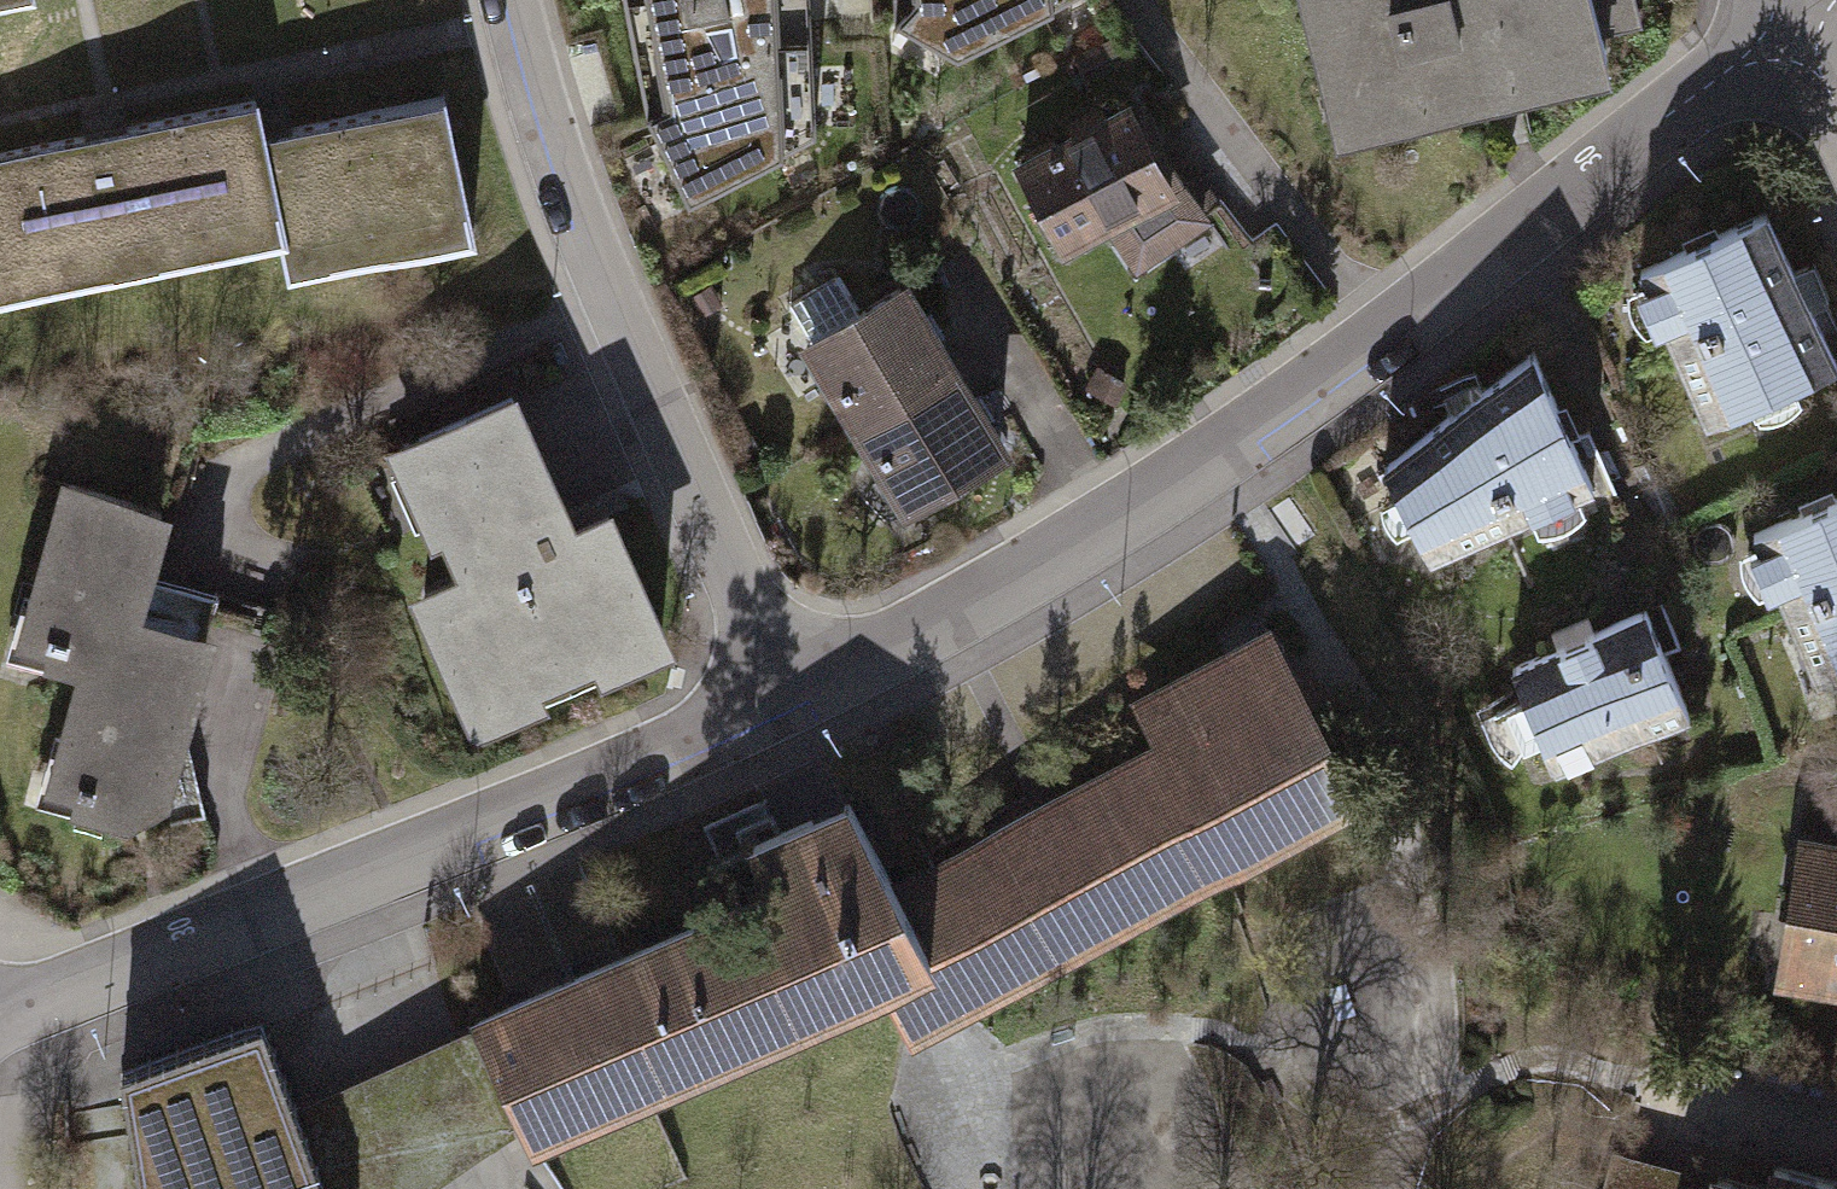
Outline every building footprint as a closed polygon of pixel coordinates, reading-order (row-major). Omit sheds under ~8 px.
[(636,103),(679,185),(806,114),(799,0),(616,0),(636,103)] [(887,6),(946,40),(1011,0),(887,0),(887,6)] [(1331,123),(1603,54),(1597,29),(1636,19),(1631,0),(1299,0),(1331,123)] [(442,90),(264,128),(287,239),(277,242),(285,278),(474,237),(442,90)] [(277,242),(287,239),(264,128),(256,92),(125,119),(121,101),(80,110),(84,129),(0,147),(0,300),(277,242)] [(1124,108),(1019,162),(1058,241),(1103,217),(1133,262),(1198,217),(1172,173),(1155,136),(1139,137),(1124,108)] [(1635,267),(1668,343),(1797,287),(1764,211),(1635,267)] [(785,303),(859,421),(946,368),(893,284),(854,308),(832,273),(785,303)] [(1831,364),(1797,287),(1668,343),(1701,419),(1831,364)] [(1528,353),(1459,405),(1512,520),(1583,484),(1528,353)] [(997,451),(946,368),(859,421),(911,504),(997,451)] [(510,394),(397,444),(433,524),(444,519),(468,573),(422,594),(476,715),(528,692),(521,677),(594,645),(602,663),(657,638),(601,513),(556,533),(550,520),(563,514),(510,394)] [(1427,556),(1512,520),(1459,405),(1382,465),(1427,556)] [(119,678),(136,616),(113,610),(121,581),(138,586),(143,569),(159,510),(65,484),(24,632),(54,640),(49,658),(82,667),(119,678)] [(1784,611),(1836,588),(1836,495),(1751,532),(1784,611)] [(217,590),(143,569),(138,586),(121,581),(113,610),(136,616),(204,635),(217,590)] [(1784,611),(1815,677),(1836,670),(1836,588),(1784,611)] [(1642,607),(1511,665),(1554,763),(1685,706),(1642,607)] [(124,815),(162,797),(156,758),(168,716),(181,719),(204,635),(136,616),(119,678),(82,667),(54,778),(85,786),(81,803),(124,815)] [(1171,744),(898,894),(957,1006),(1345,794),(1263,643),(1151,704),(1171,744)] [(203,810),(181,719),(168,716),(156,758),(162,797),(168,819),(203,810)] [(902,1035),(957,1006),(898,894),(847,802),(747,849),(767,891),(475,1024),(520,1125),(527,1142),(878,983),(902,1035)] [(1812,846),(1836,851),(1836,809),(1819,806),(1812,846)] [(1812,846),(1806,845),(1784,974),(1836,983),(1836,851),(1812,846)] [(120,1071),(139,1188),(325,1188),(293,1106),(262,1017),(120,1071)] [(293,1106),(325,1188),(431,1188),(520,1125),(475,1024),(293,1106)] [(1708,1173),(1615,1149),(1604,1188),(1704,1188),(1708,1173)] [(1773,1165),(1767,1187),(1717,1176),(1713,1188),(1836,1188),(1836,1182),(1773,1165)]
